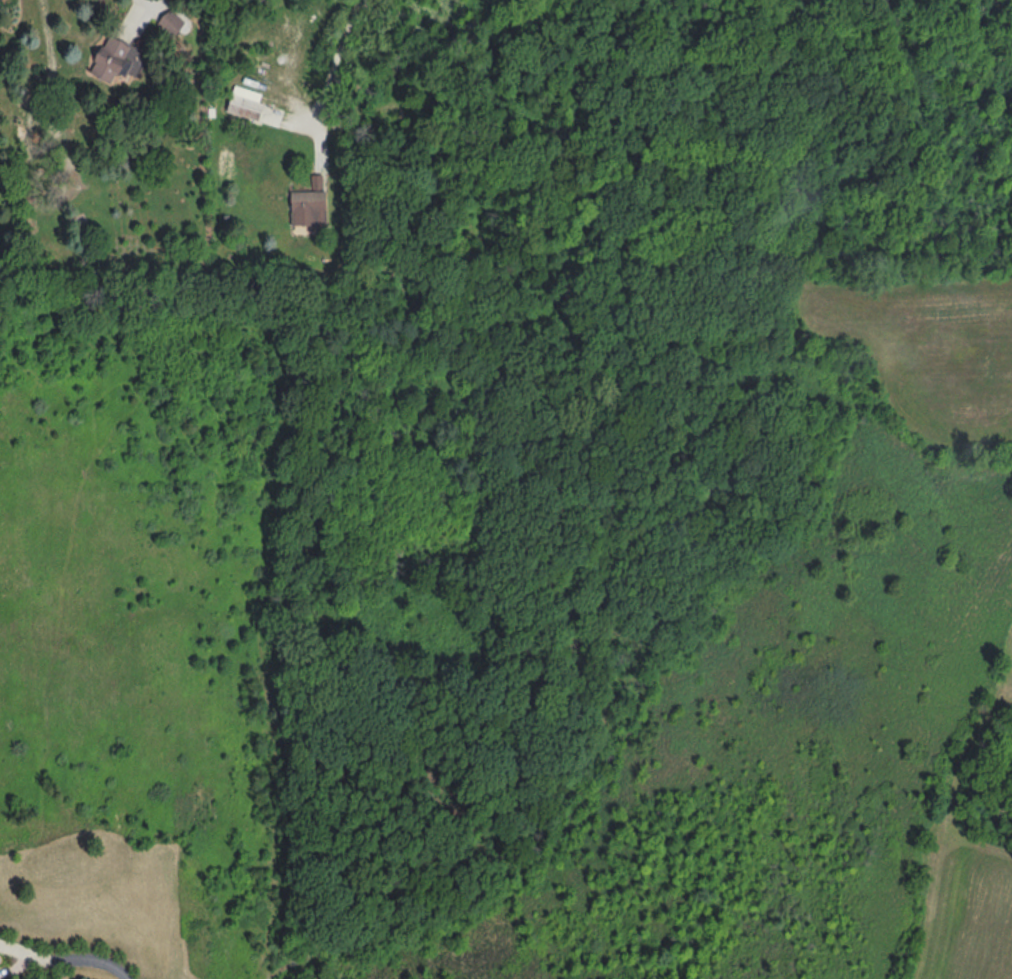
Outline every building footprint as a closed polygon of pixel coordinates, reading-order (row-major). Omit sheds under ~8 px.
[(159,23),(175,37),(187,24),(171,10),(159,23)] [(91,75),(122,90),(141,50),(110,35),(91,75)] [(260,121),(266,94),(235,86),(229,113),(260,121)] [(293,226),(329,226),(329,192),(293,192),(293,226)]
